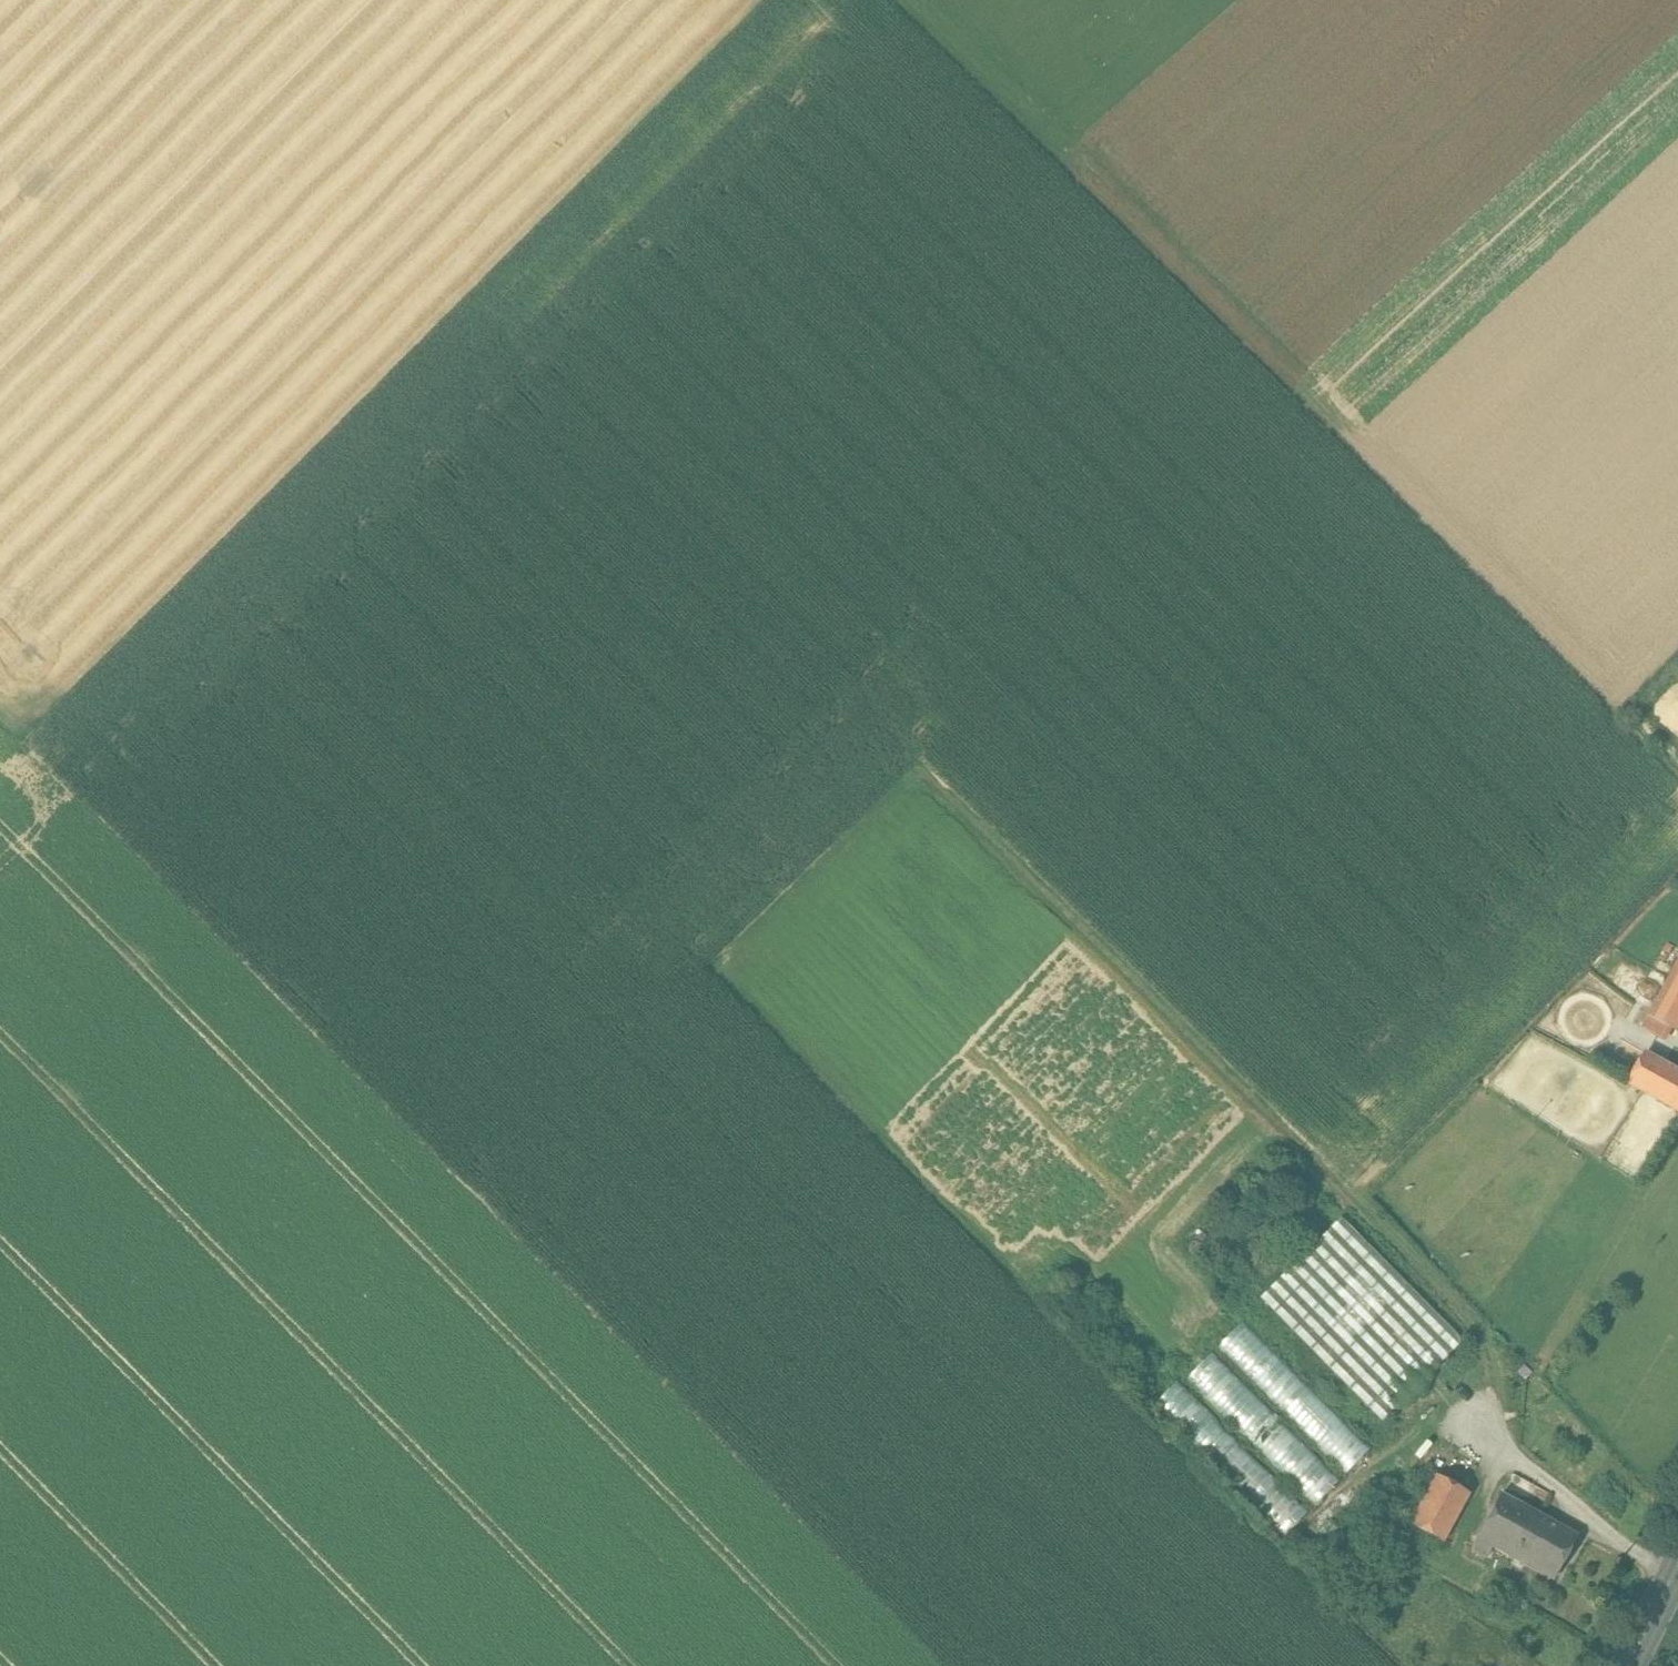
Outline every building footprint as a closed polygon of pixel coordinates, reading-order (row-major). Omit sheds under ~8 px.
[(1649,1015),(1670,1027),(1677,1031),(1677,962),(1649,1015)] [(1670,1027),(1649,1015),(1643,1026),(1664,1037),(1670,1027)] [(1647,1052),(1629,1083),(1677,1110),(1677,1069),(1647,1052)] [(1381,1422),(1462,1341),(1342,1220),(1260,1300),(1381,1422)] [(1346,1475),(1373,1448),(1244,1320),(1217,1347),(1346,1475)] [(1315,1506),(1341,1480),(1213,1351),(1186,1378),(1315,1506)] [(1284,1538),(1310,1511),(1180,1381),(1153,1408),(1284,1538)] [(1470,1494),(1437,1475),(1410,1525),(1443,1543),(1470,1494)] [(1540,1515),(1502,1494),(1478,1538),(1493,1547),(1516,1559),(1540,1515)] [(1578,1536),(1540,1515),(1516,1559),(1554,1580),(1578,1536)] [(1493,1547),(1478,1538),(1472,1549),(1488,1557),(1493,1547)]
